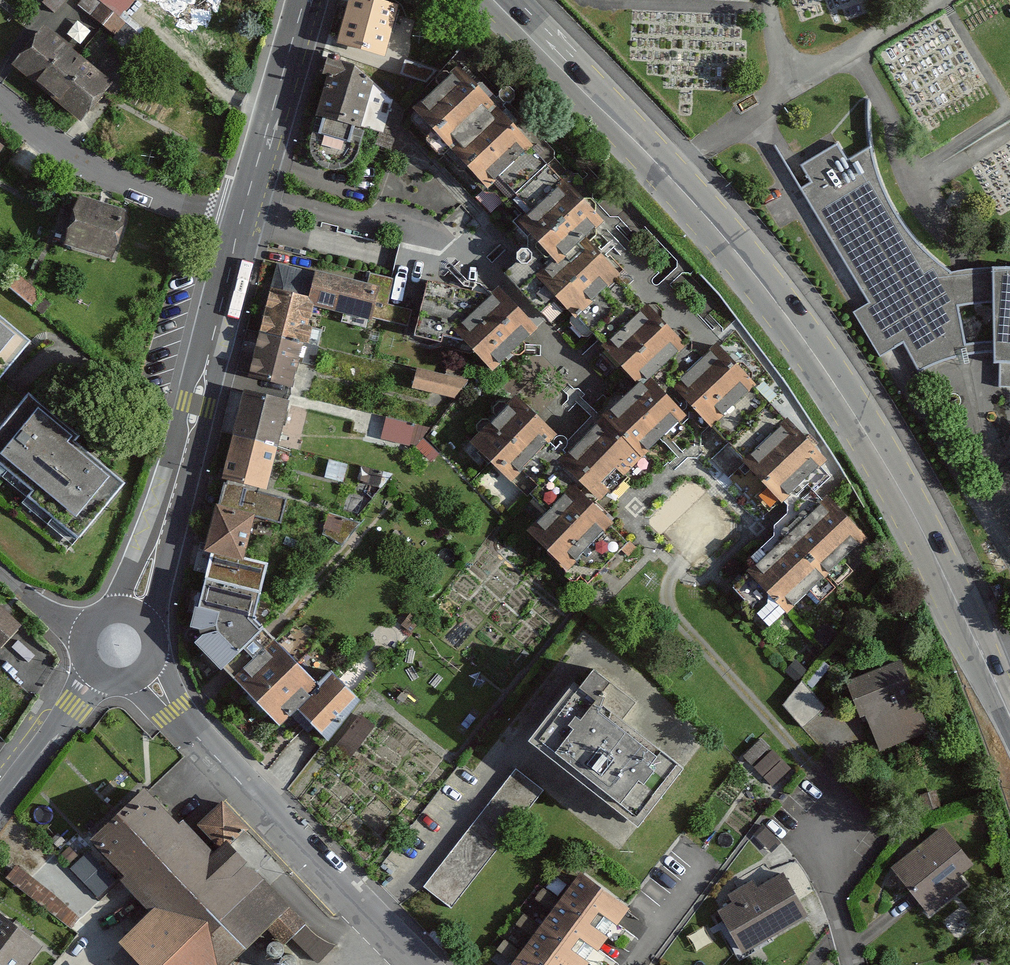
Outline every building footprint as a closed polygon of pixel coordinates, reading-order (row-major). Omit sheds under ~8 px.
[(45,10),(53,0),(33,0),(45,10)] [(119,16),(131,0),(100,0),(119,16)] [(337,42),(383,55),(396,6),(374,0),(348,0),(337,42)] [(99,5),(91,15),(101,22),(109,12),(99,5)] [(146,39),(109,12),(101,22),(116,33),(110,42),(133,58),(146,39)] [(43,26),(11,64),(44,92),(76,54),(43,26)] [(111,83),(76,54),(44,92),(79,121),(111,83)] [(353,161),(357,151),(362,132),(351,129),(352,124),(378,131),(374,143),(392,148),(402,109),(354,65),(332,60),(312,140),(311,149),(313,157),(319,164),(326,168),(336,170),(346,167),(353,161)] [(473,87),(454,68),(412,109),(447,145),(465,127),(449,111),(473,87)] [(473,87),(449,111),(465,127),(447,145),(489,188),(490,187),(530,148),(532,146),(473,87)] [(972,352),(992,353),(993,339),(963,344),(958,306),(993,304),(994,269),(949,273),(918,245),(904,228),(892,210),(881,188),(873,165),(868,149),(846,162),(835,145),(801,166),(813,184),(802,192),(867,304),(859,309),(853,312),(852,313),(879,356),(886,353),(902,344),(918,372),(933,363),(951,356),(964,354),(972,352)] [(602,221),(530,148),(490,187),(518,215),(562,260),(583,239),(602,221)] [(124,210),(78,197),(64,244),(111,257),(124,210)] [(619,275),(583,239),(562,260),(518,215),(512,221),(527,236),(528,253),(509,272),(545,309),(554,300),(575,321),(579,317),(592,330),(631,291),(617,277),(619,275)] [(276,265),(261,330),(302,339),(310,303),(403,325),(407,309),(386,305),(392,279),(369,273),(367,283),(314,271),(313,274),(276,265)] [(994,269),(993,304),(993,339),(992,353),(992,363),(999,363),(998,387),(1009,388),(1009,269),(994,269)] [(531,332),(492,293),(490,296),(427,283),(418,334),(441,338),(439,345),(460,349),(462,339),(493,370),(531,332)] [(644,304),(631,291),(592,330),(602,341),(600,343),(638,382),(680,341),(644,304)] [(27,340),(0,318),(0,374),(27,340)] [(302,339),(261,330),(250,377),(291,386),(302,339)] [(713,343),(697,359),(680,341),(638,382),(677,422),(684,416),(679,411),(689,401),(694,406),(735,366),(713,343)] [(826,458),(735,366),(694,406),(784,498),(817,466),(826,458)] [(466,380),(415,369),(411,388),(455,397),(466,380)] [(638,382),(595,424),(634,464),(677,422),(638,382)] [(244,390),(234,430),(277,440),(287,400),(244,390)] [(28,395),(0,428),(0,463),(33,490),(27,496),(77,537),(122,483),(71,440),(76,434),(28,395)] [(554,436),(515,396),(472,438),(544,512),(568,489),(549,469),(563,455),(549,440),(554,436)] [(416,429),(381,422),(378,439),(413,446),(416,429)] [(549,469),(568,489),(588,509),(616,483),(634,464),(595,424),(563,455),(549,469)] [(234,430),(223,476),(260,485),(266,487),(277,440),(234,430)] [(804,519),(773,549),(809,586),(863,534),(825,496),(820,501),(812,492),(827,476),(817,466),(784,498),(786,500),(804,519)] [(385,470),(369,469),(367,485),(383,487),(385,470)] [(223,476),(216,505),(206,549),(211,551),(242,558),(253,514),(280,520),(285,499),(258,492),(260,485),(223,476)] [(588,509),(568,489),(544,512),(525,530),(580,586),(623,544),(588,509)] [(349,520),(331,514),(326,529),(345,535),(349,520)] [(809,586),(773,549),(734,587),(743,597),(760,614),(770,624),(787,608),(809,586)] [(211,551),(205,579),(259,592),(266,563),(242,558),(211,551)] [(205,579),(188,634),(227,673),(279,723),(295,707),(327,738),(358,699),(329,670),(316,684),(251,617),(259,592),(205,579)] [(0,607),(0,644),(18,624),(0,607)] [(831,666),(821,657),(803,677),(802,679),(811,688),(817,682),(831,666)] [(927,729),(899,660),(846,681),(858,710),(859,714),(864,712),(868,721),(872,732),(879,749),(927,729)] [(607,682),(593,672),(580,690),(574,686),(531,743),(638,823),(681,767),(593,701),(607,682)] [(799,682),(782,703),(804,727),(827,705),(811,688),(802,679),(799,682)] [(775,782),(793,763),(763,735),(746,753),(775,782)] [(516,770),(424,886),(449,907),(541,791),(516,770)] [(142,786),(89,838),(124,875),(120,878),(151,909),(119,940),(143,964),(230,964),(228,962),(265,927),(283,946),(292,937),(316,962),(333,945),(311,928),(254,870),(271,854),(221,802),(197,825),(218,846),(212,852),(181,820),(178,823),(147,791),(142,786)] [(941,826),(892,867),(911,891),(915,895),(920,901),(922,904),(930,913),(965,884),(958,875),(959,873),(961,872),(972,863),(941,826)] [(581,873),(559,901),(594,928),(605,914),(616,922),(627,908),(581,873)] [(739,898),(719,909),(742,950),(805,915),(782,873),(756,887),(752,880),(735,890),(739,898)] [(559,901),(540,926),(576,954),(587,940),(597,947),(606,936),(594,928),(559,901)] [(38,946),(0,916),(0,964),(23,964),(38,946)] [(520,953),(536,964),(584,964),(587,962),(576,954),(540,926),(520,953)] [(265,946),(266,952),(273,956),(279,953),(281,947),(279,943),(274,940),(268,941),(265,946)] [(280,964),(294,964),(295,961),(293,956),(288,953),(282,955),(279,960),(280,964)] [(511,964),(536,964),(520,953),(511,964)]
